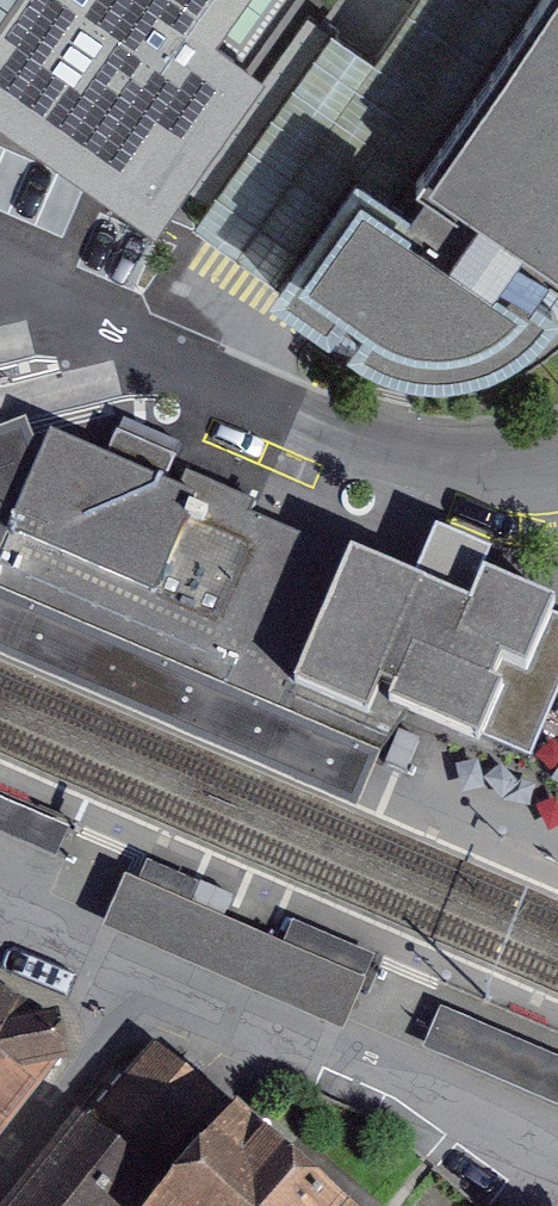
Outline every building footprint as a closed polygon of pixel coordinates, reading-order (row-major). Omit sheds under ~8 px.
[(180,186),(310,0),(0,0),(0,75),(180,186)] [(293,270),(376,150),(419,180),(544,0),(407,0),(374,47),(329,19),(200,207),(293,270)] [(419,180),(376,150),(293,270),(339,301),(351,310),(381,330),(405,342),(438,348),(474,346),(506,336),(531,322),(546,305),(557,288),(557,0),(544,0),(419,180)] [(1,552),(24,499),(42,458),(28,417),(0,428),(0,556),(1,552)] [(167,482),(178,456),(165,450),(117,431),(107,456),(167,482)] [(181,629),(286,674),(338,553),(319,545),(268,524),(249,516),(255,502),(220,487),(211,509),(191,501),(194,494),(167,482),(107,456),(52,433),(42,458),(24,499),(1,552),(181,629)] [(359,805),(386,741),(354,727),(376,676),(407,606),(420,577),(390,564),(352,548),(338,553),(286,674),(181,629),(1,552),(0,556),(0,652),(359,805)] [(354,727),(386,741),(392,744),(407,709),(481,742),(485,733),(528,752),(557,683),(557,618),(552,615),(557,600),(557,599),(484,567),(470,598),(420,577),(407,606),(376,676),(354,727)] [(55,858),(69,827),(0,797),(0,834),(55,858)] [(116,904),(105,927),(342,1030),(354,1003),(364,980),(127,877),(116,904)] [(71,1043),(0,988),(0,1135),(71,1043)] [(424,1047),(557,1105),(557,1061),(440,1010),(424,1047)] [(172,1148),(109,1092),(6,1205),(120,1205),(172,1148)] [(242,1125),(170,1205),(333,1205),(242,1125)]
